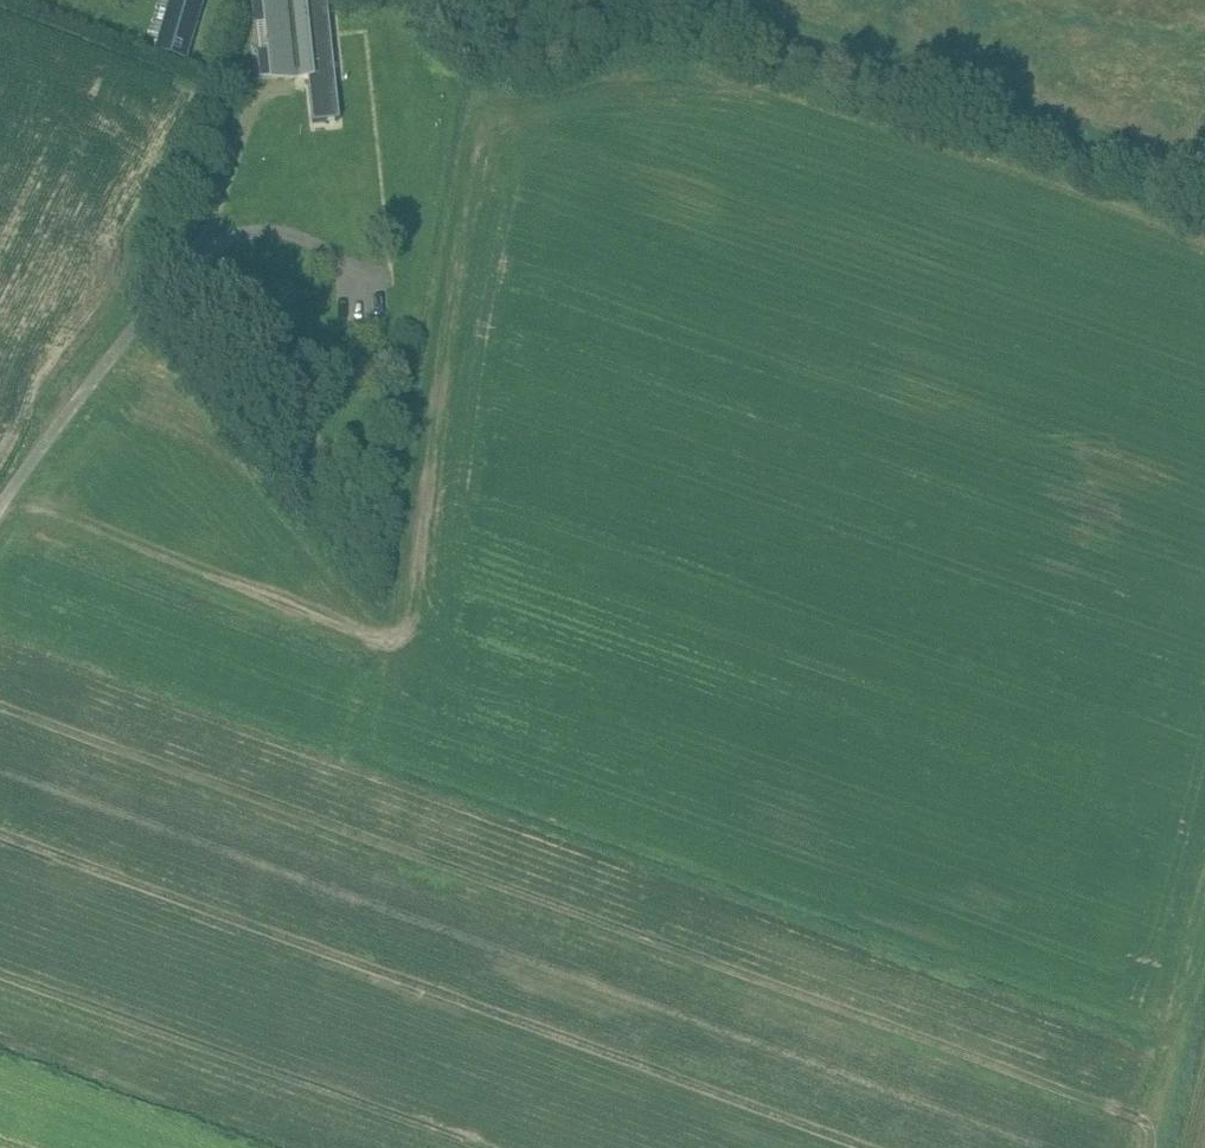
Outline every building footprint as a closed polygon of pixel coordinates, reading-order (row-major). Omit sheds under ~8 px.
[(156,51),(187,59),(204,0),(171,0),(156,51)] [(273,76),(274,77),(297,75),(297,74),(302,74),(307,73),(312,122),(339,119),(327,0),(265,0),(273,76)]
